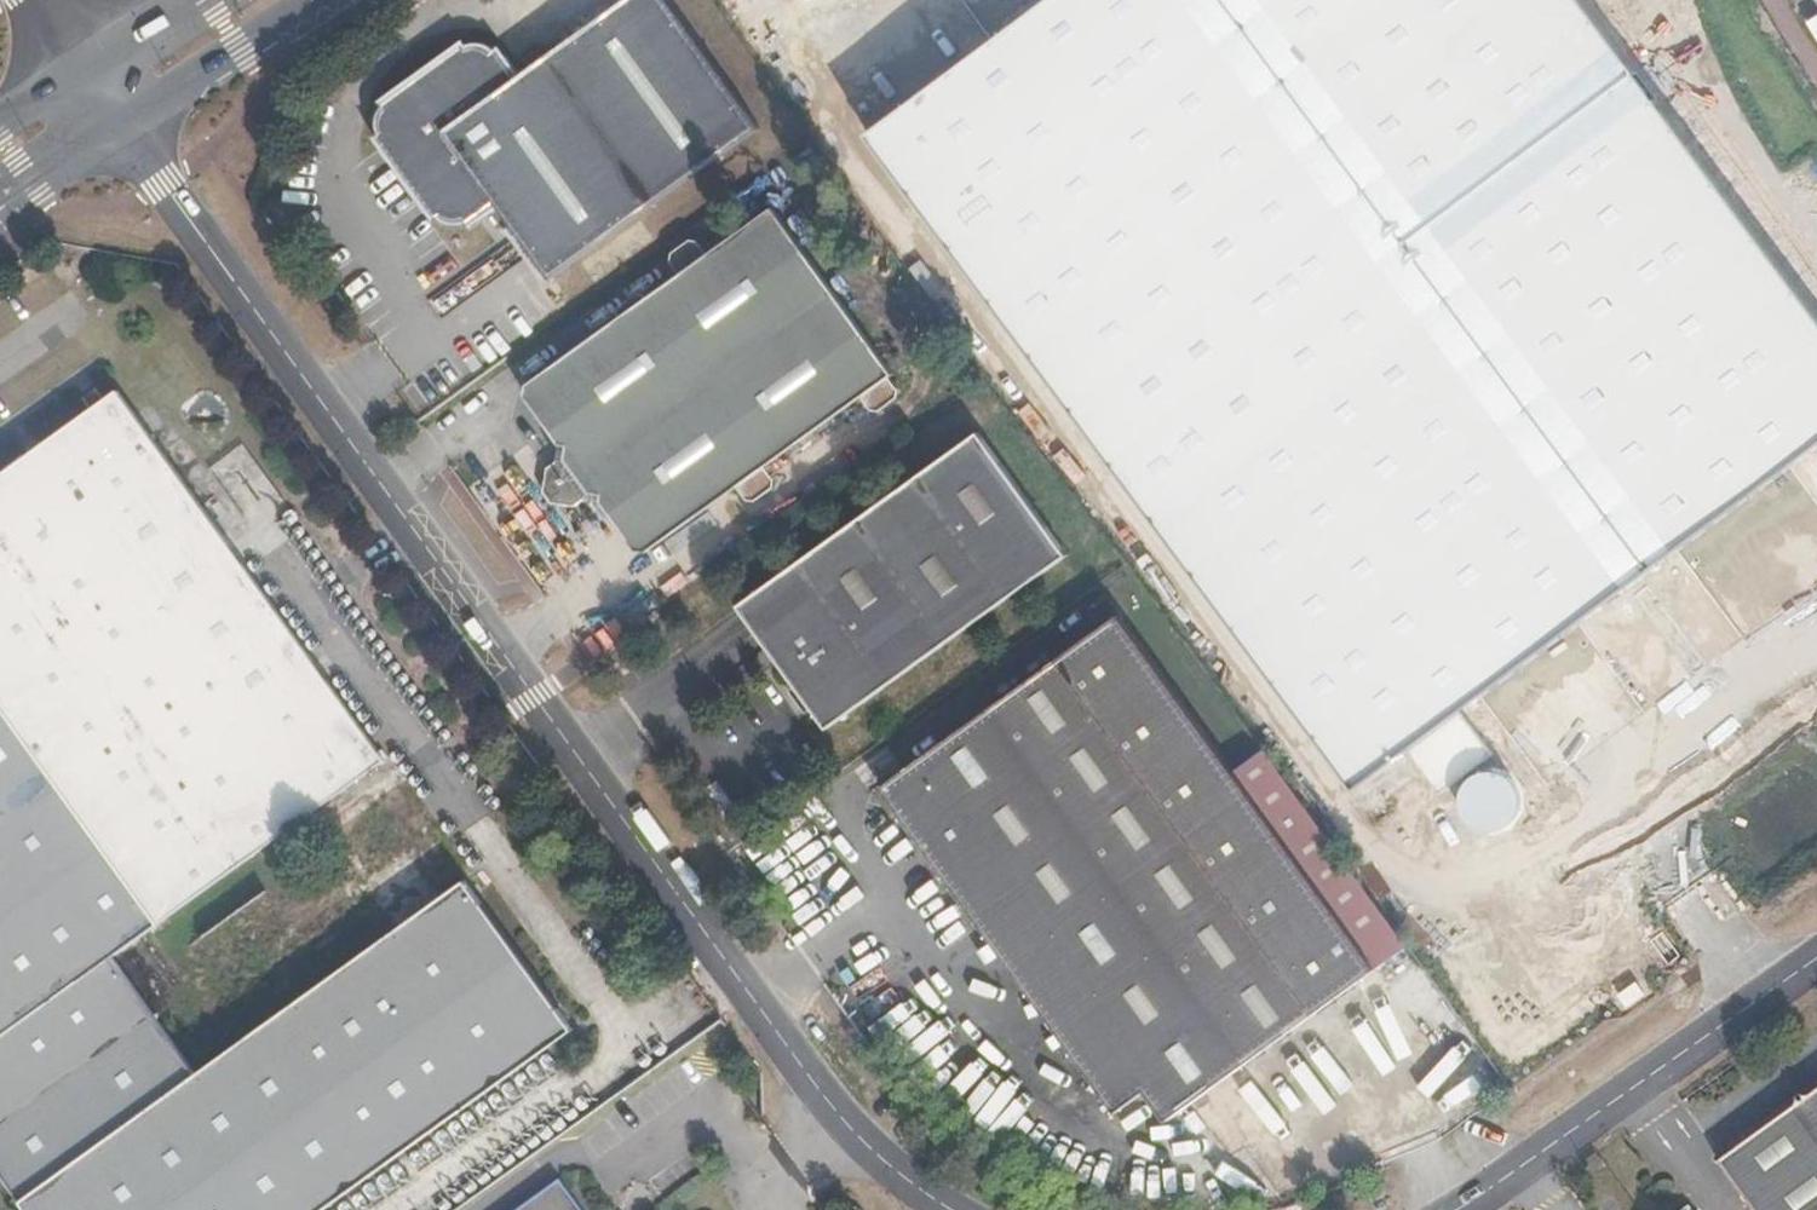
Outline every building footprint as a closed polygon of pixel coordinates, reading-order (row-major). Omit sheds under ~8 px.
[(666,0),(621,0),(516,76),(494,46),(459,41),(377,100),(374,135),(434,219),(470,227),(498,207),(552,280),(762,129),(666,0)] [(1584,0),(1049,0),(866,136),(1355,785),(1816,445),(1816,314),(1584,0)] [(721,248),(526,385),(525,395),(561,444),(560,460),(546,468),(543,492),(550,502),(574,508),(586,498),(602,501),(638,550),(648,550),(719,501),(896,375),(774,210),(721,248)] [(129,942),(197,893),(384,759),(223,537),(116,390),(104,398),(96,387),(87,393),(96,406),(0,475),(0,764),(129,942)] [(871,512),(739,607),(826,727),(942,643),(1068,553),(981,433),(871,512)] [(1164,1120),(1374,969),(1232,773),(1118,615),(1070,650),(1055,628),(926,721),(942,743),(881,787),(1116,1112),(1144,1092),(1164,1120)] [(1374,969),(1406,946),(1315,819),(1278,768),(1265,750),(1237,770),(1232,773),(1374,969)] [(2,1167),(175,1043),(111,955),(129,942),(0,764),(0,1165),(2,1167)] [(2,1167),(33,1209),(315,1209),(437,1122),(571,1026),(463,878),(343,964),(195,1071),(175,1043),(2,1167)] [(1715,1158),(1753,1209),(1816,1209),(1816,1085),(1715,1158)] [(580,1206),(561,1178),(518,1209),(575,1209),(580,1206)]
